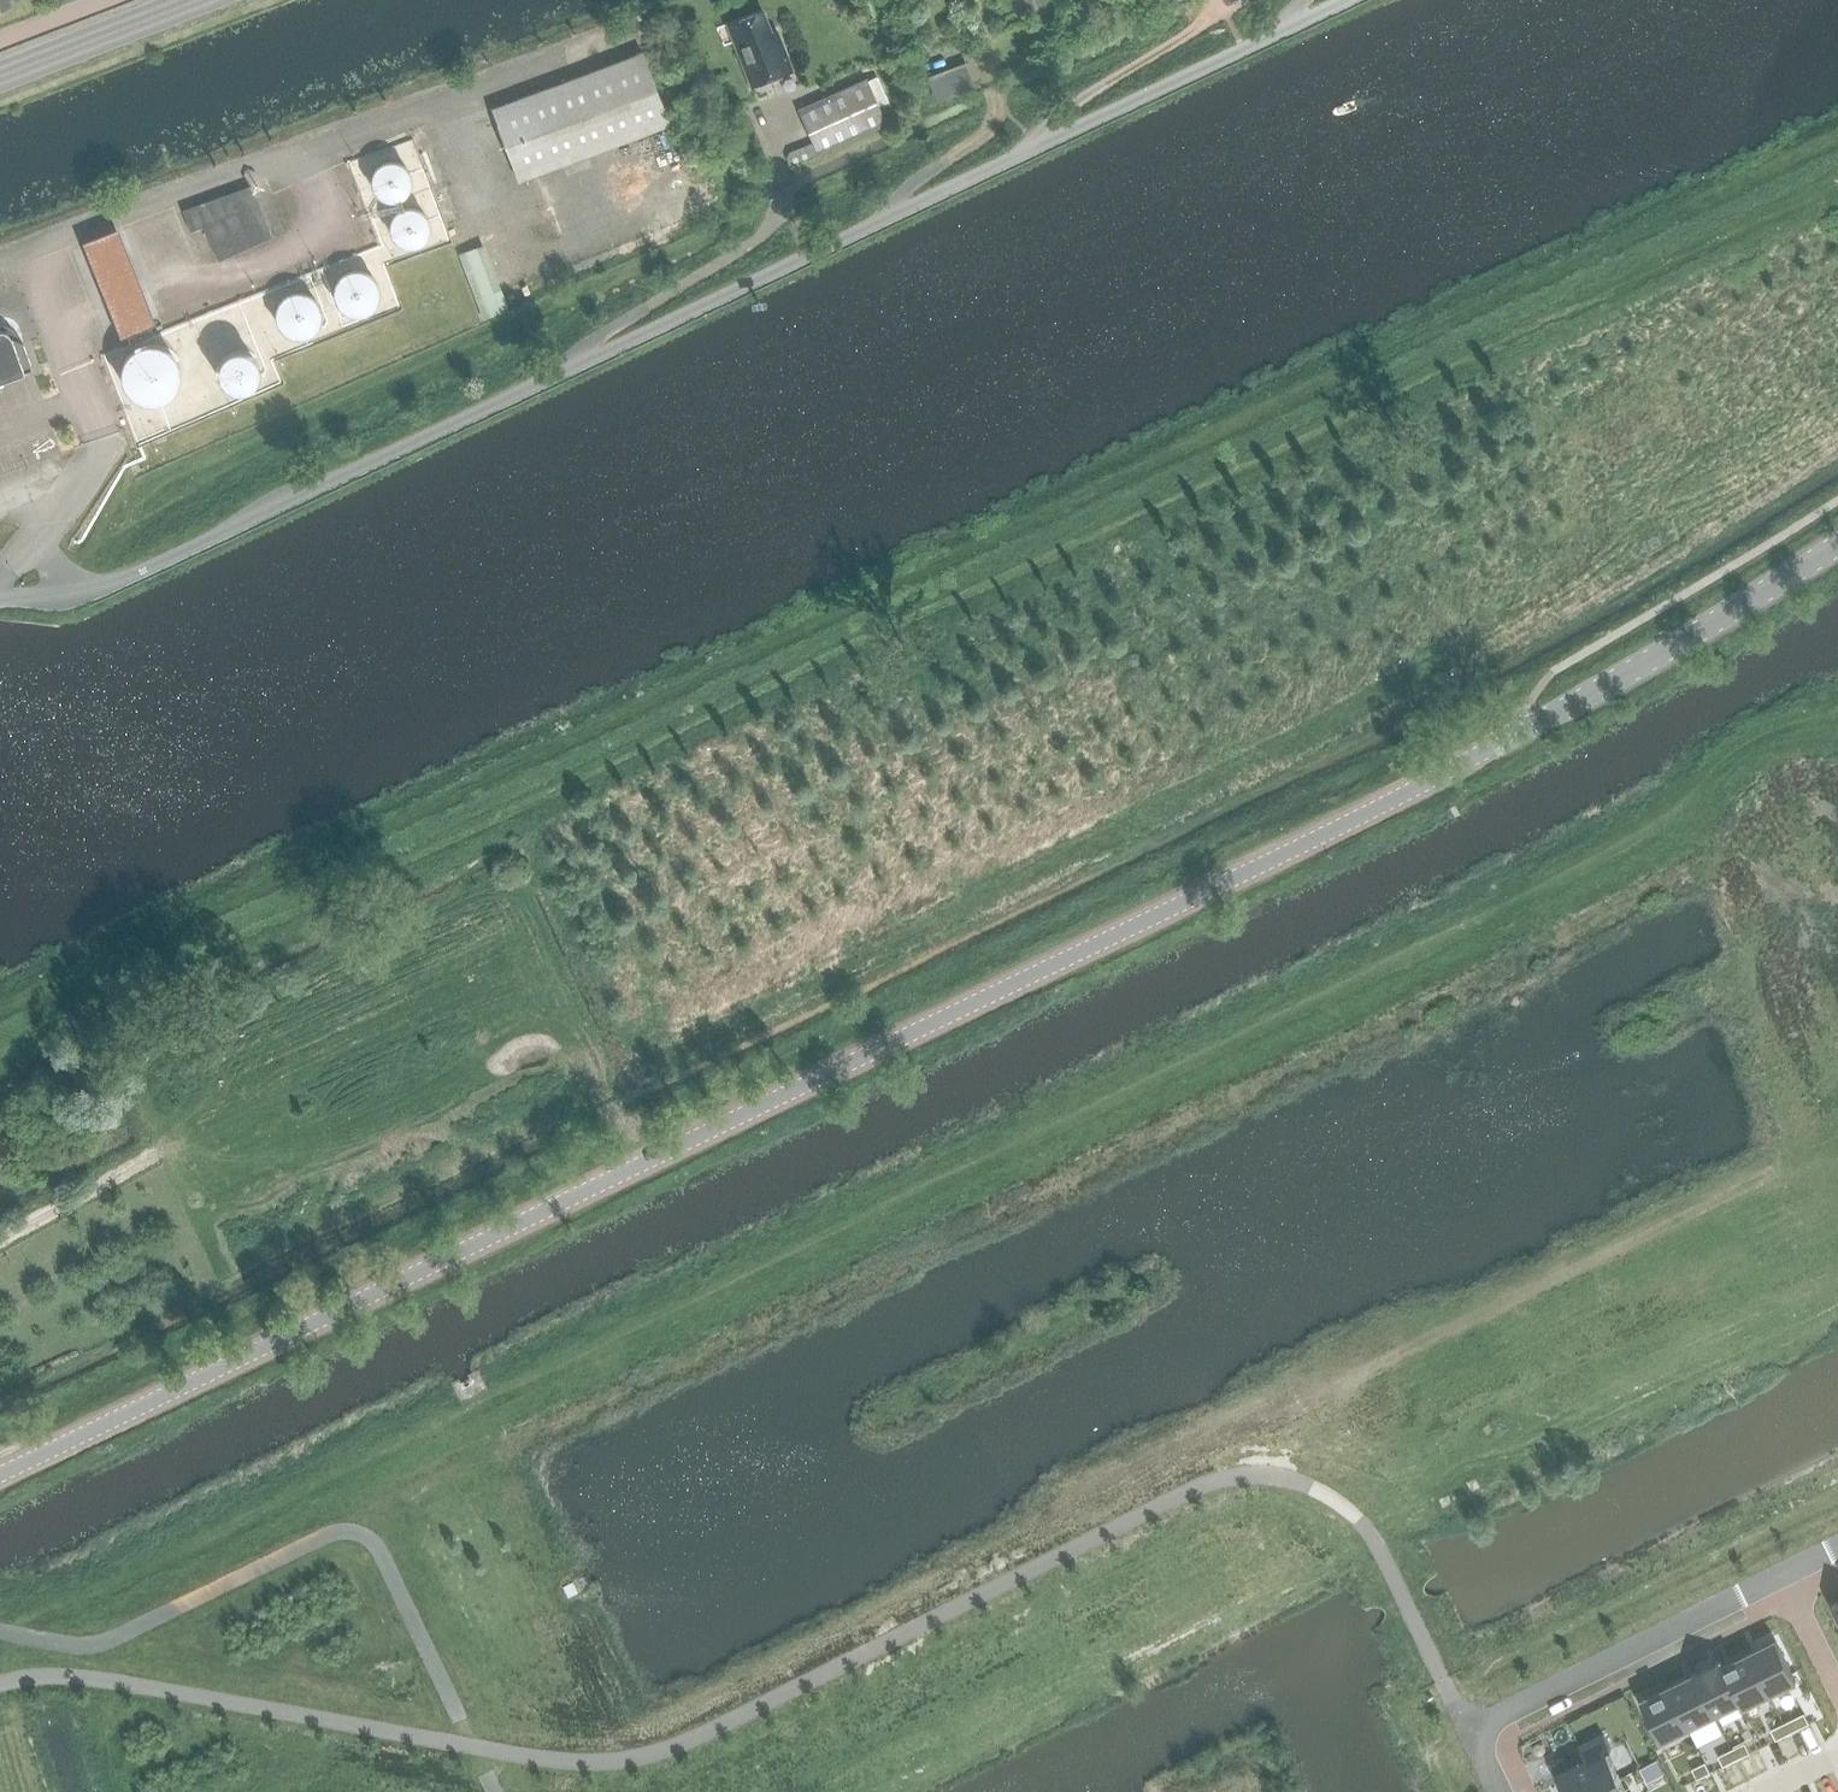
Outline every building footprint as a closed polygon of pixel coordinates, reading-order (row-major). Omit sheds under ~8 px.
[(9,5),(9,0),(0,0),(0,9),(9,5)] [(1025,9),(1040,3),(1039,0),(1022,0),(1025,9)] [(760,10),(726,23),(751,86),(790,70),(779,40),(773,42),(760,10)] [(668,125),(641,55),(490,112),(517,182),(668,125)] [(926,77),(935,101),(977,86),(968,62),(926,77)] [(886,124),(866,79),(796,110),(816,155),(886,124)] [(373,201),(412,191),(402,154),(364,164),(373,201)] [(182,211),(189,232),(202,227),(217,261),(271,237),(249,187),(182,211)] [(376,206),(397,249),(432,232),(411,189),(376,206)] [(79,239),(113,334),(149,321),(115,226),(79,239)] [(482,242),(458,252),(484,318),(509,308),(482,242)] [(330,269),(332,309),(378,306),(375,266),(330,269)] [(272,294),(274,333),(313,331),(311,292),(272,294)] [(31,370),(21,343),(8,336),(9,334),(7,332),(2,330),(0,330),(0,381),(31,370)] [(105,373),(146,410),(181,371),(140,334),(105,373)] [(260,354),(213,351),(211,386),(258,389),(260,354)] [(1775,1640),(1750,1653),(1771,1695),(1796,1682),(1775,1640)] [(1723,1666),(1721,1667),(1739,1703),(1742,1709),(1771,1695),(1750,1653),(1726,1664),(1723,1666)] [(1720,1660),(1693,1674),(1713,1716),(1739,1703),(1721,1667),(1723,1666),(1720,1660)] [(1693,1674),(1666,1687),(1687,1729),(1713,1716),(1693,1674)] [(1666,1687),(1640,1700),(1660,1741),(1661,1743),(1687,1729),(1666,1687)] [(1804,1713),(1787,1722),(1792,1732),(1809,1723),(1804,1713)] [(1787,1722),(1770,1730),(1776,1740),(1792,1732),(1787,1722)] [(1556,1775),(1564,1791),(1589,1791),(1619,1777),(1607,1752),(1611,1750),(1603,1734),(1579,1746),(1586,1760),(1556,1775)] [(1745,1743),(1731,1749),(1736,1759),(1750,1753),(1745,1743)] [(1731,1749),(1718,1756),(1723,1766),(1736,1759),(1731,1749)] [(1705,1763),(1692,1769),(1697,1779),(1710,1772),(1705,1763)] [(1589,1791),(1627,1791),(1619,1777),(1589,1791)]
